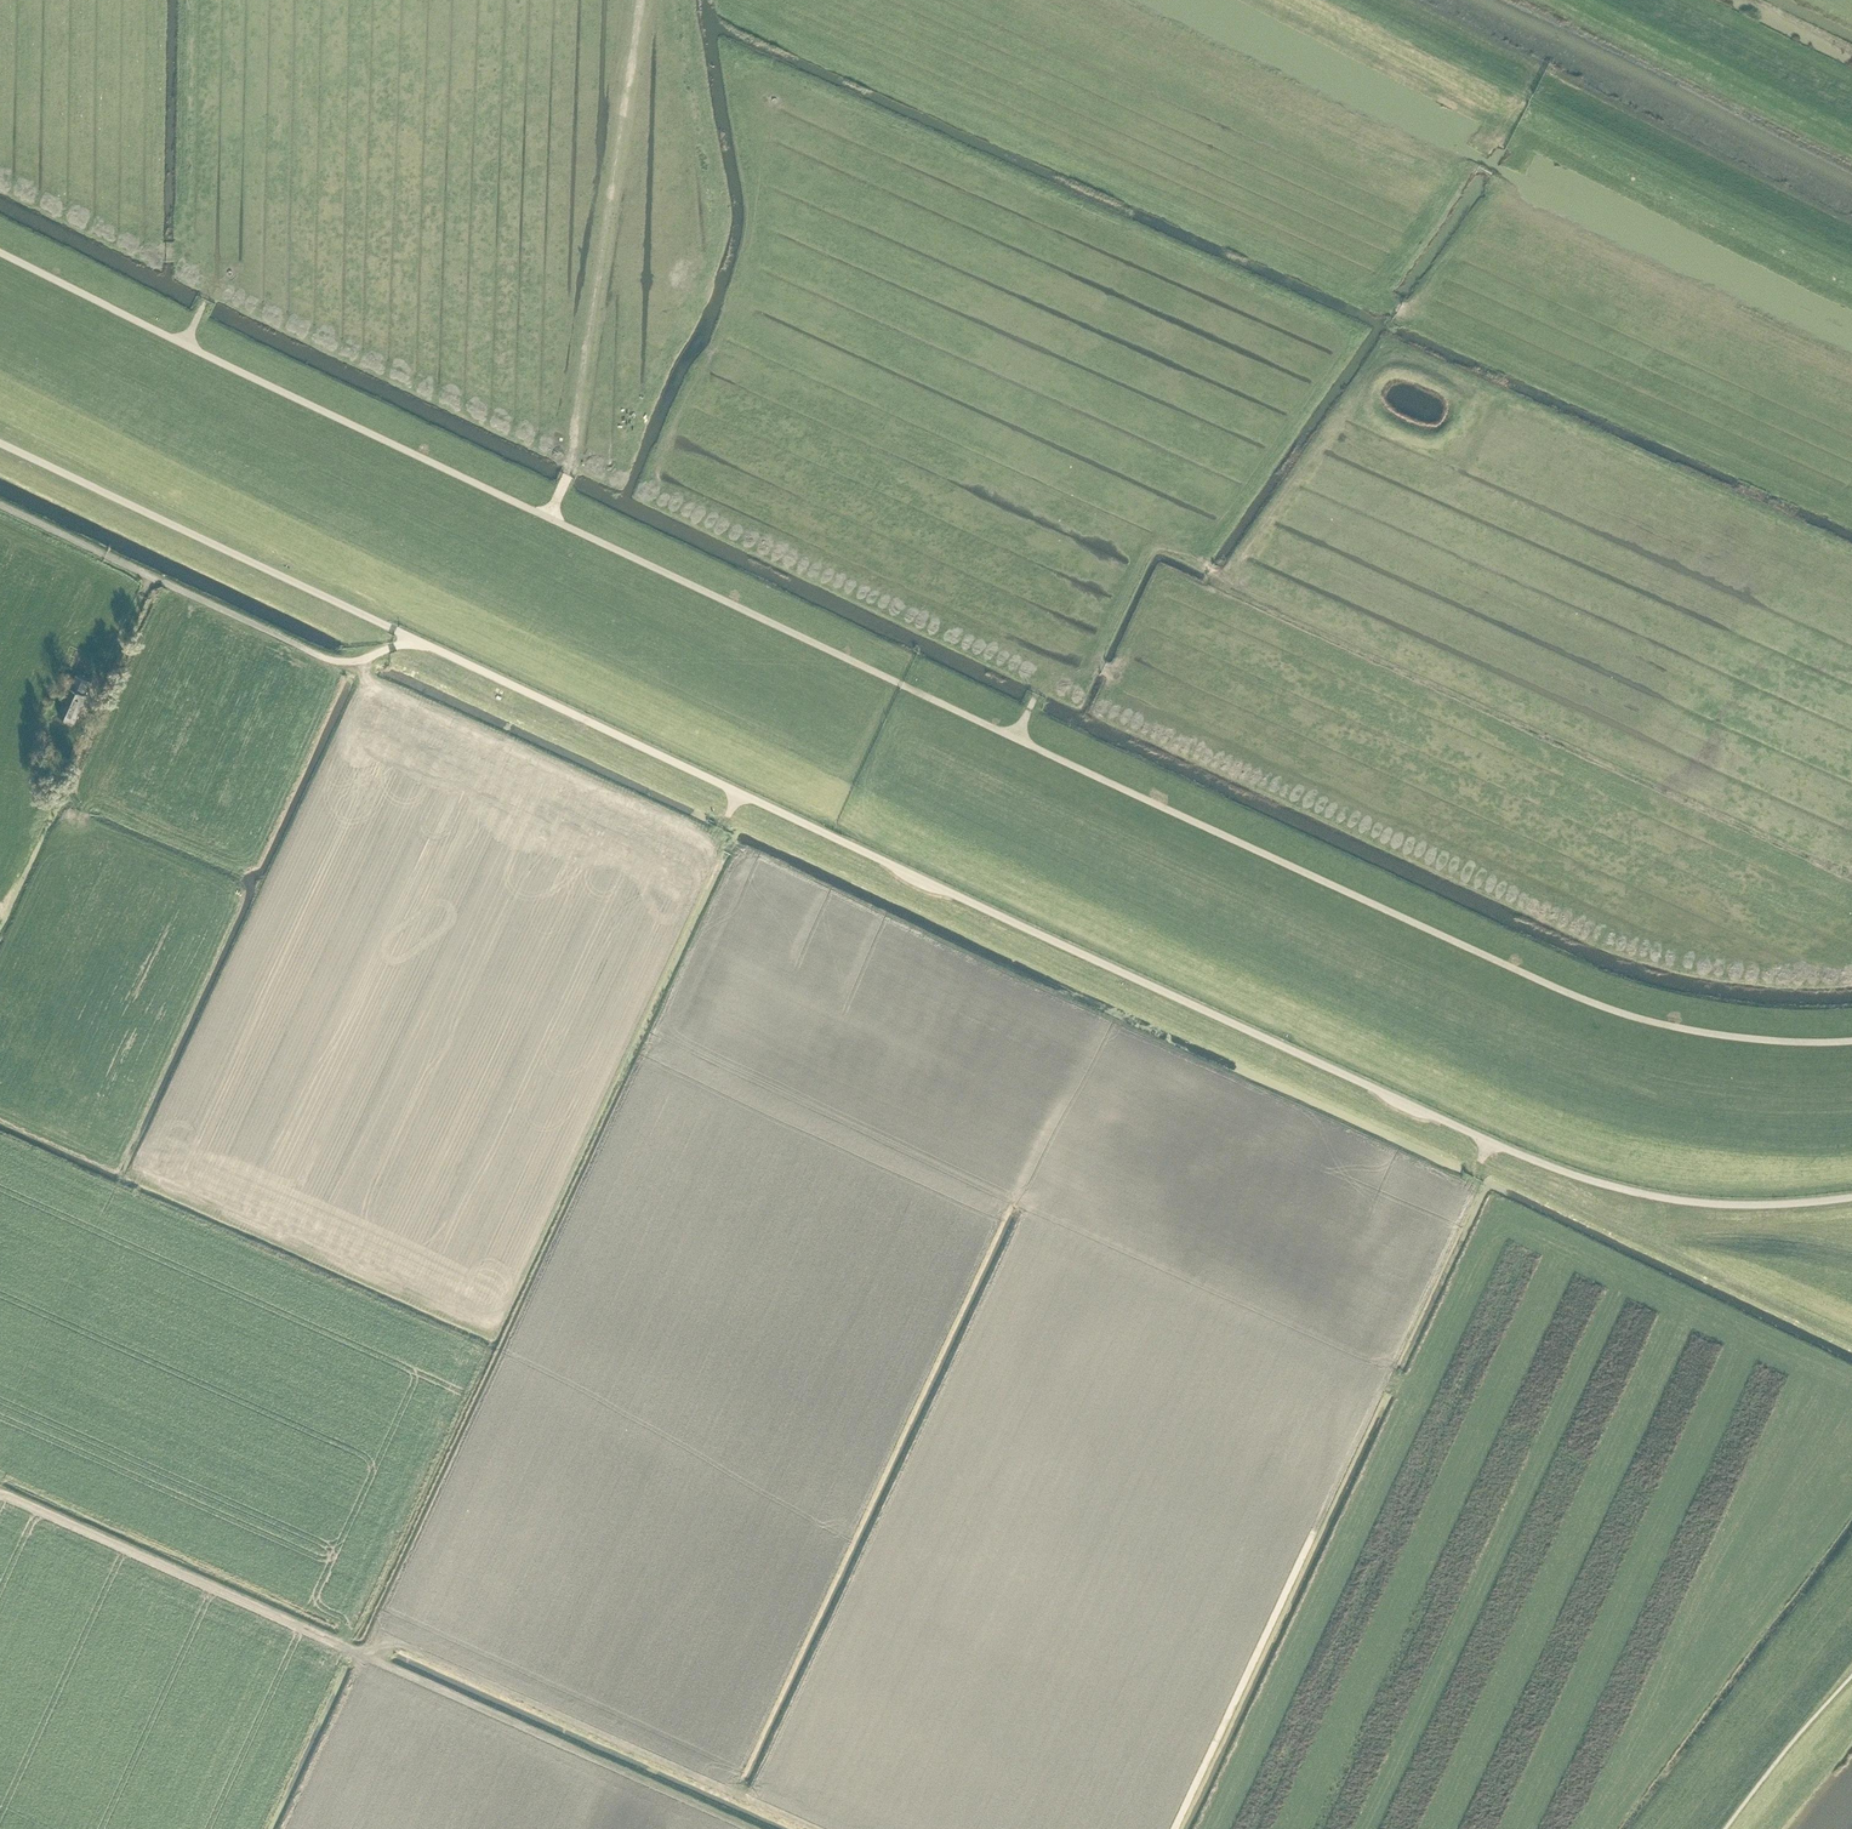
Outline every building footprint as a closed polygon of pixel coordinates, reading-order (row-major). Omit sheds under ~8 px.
[(75,721),(87,694),(84,693),(89,680),(77,674),(59,713),(75,721)]
